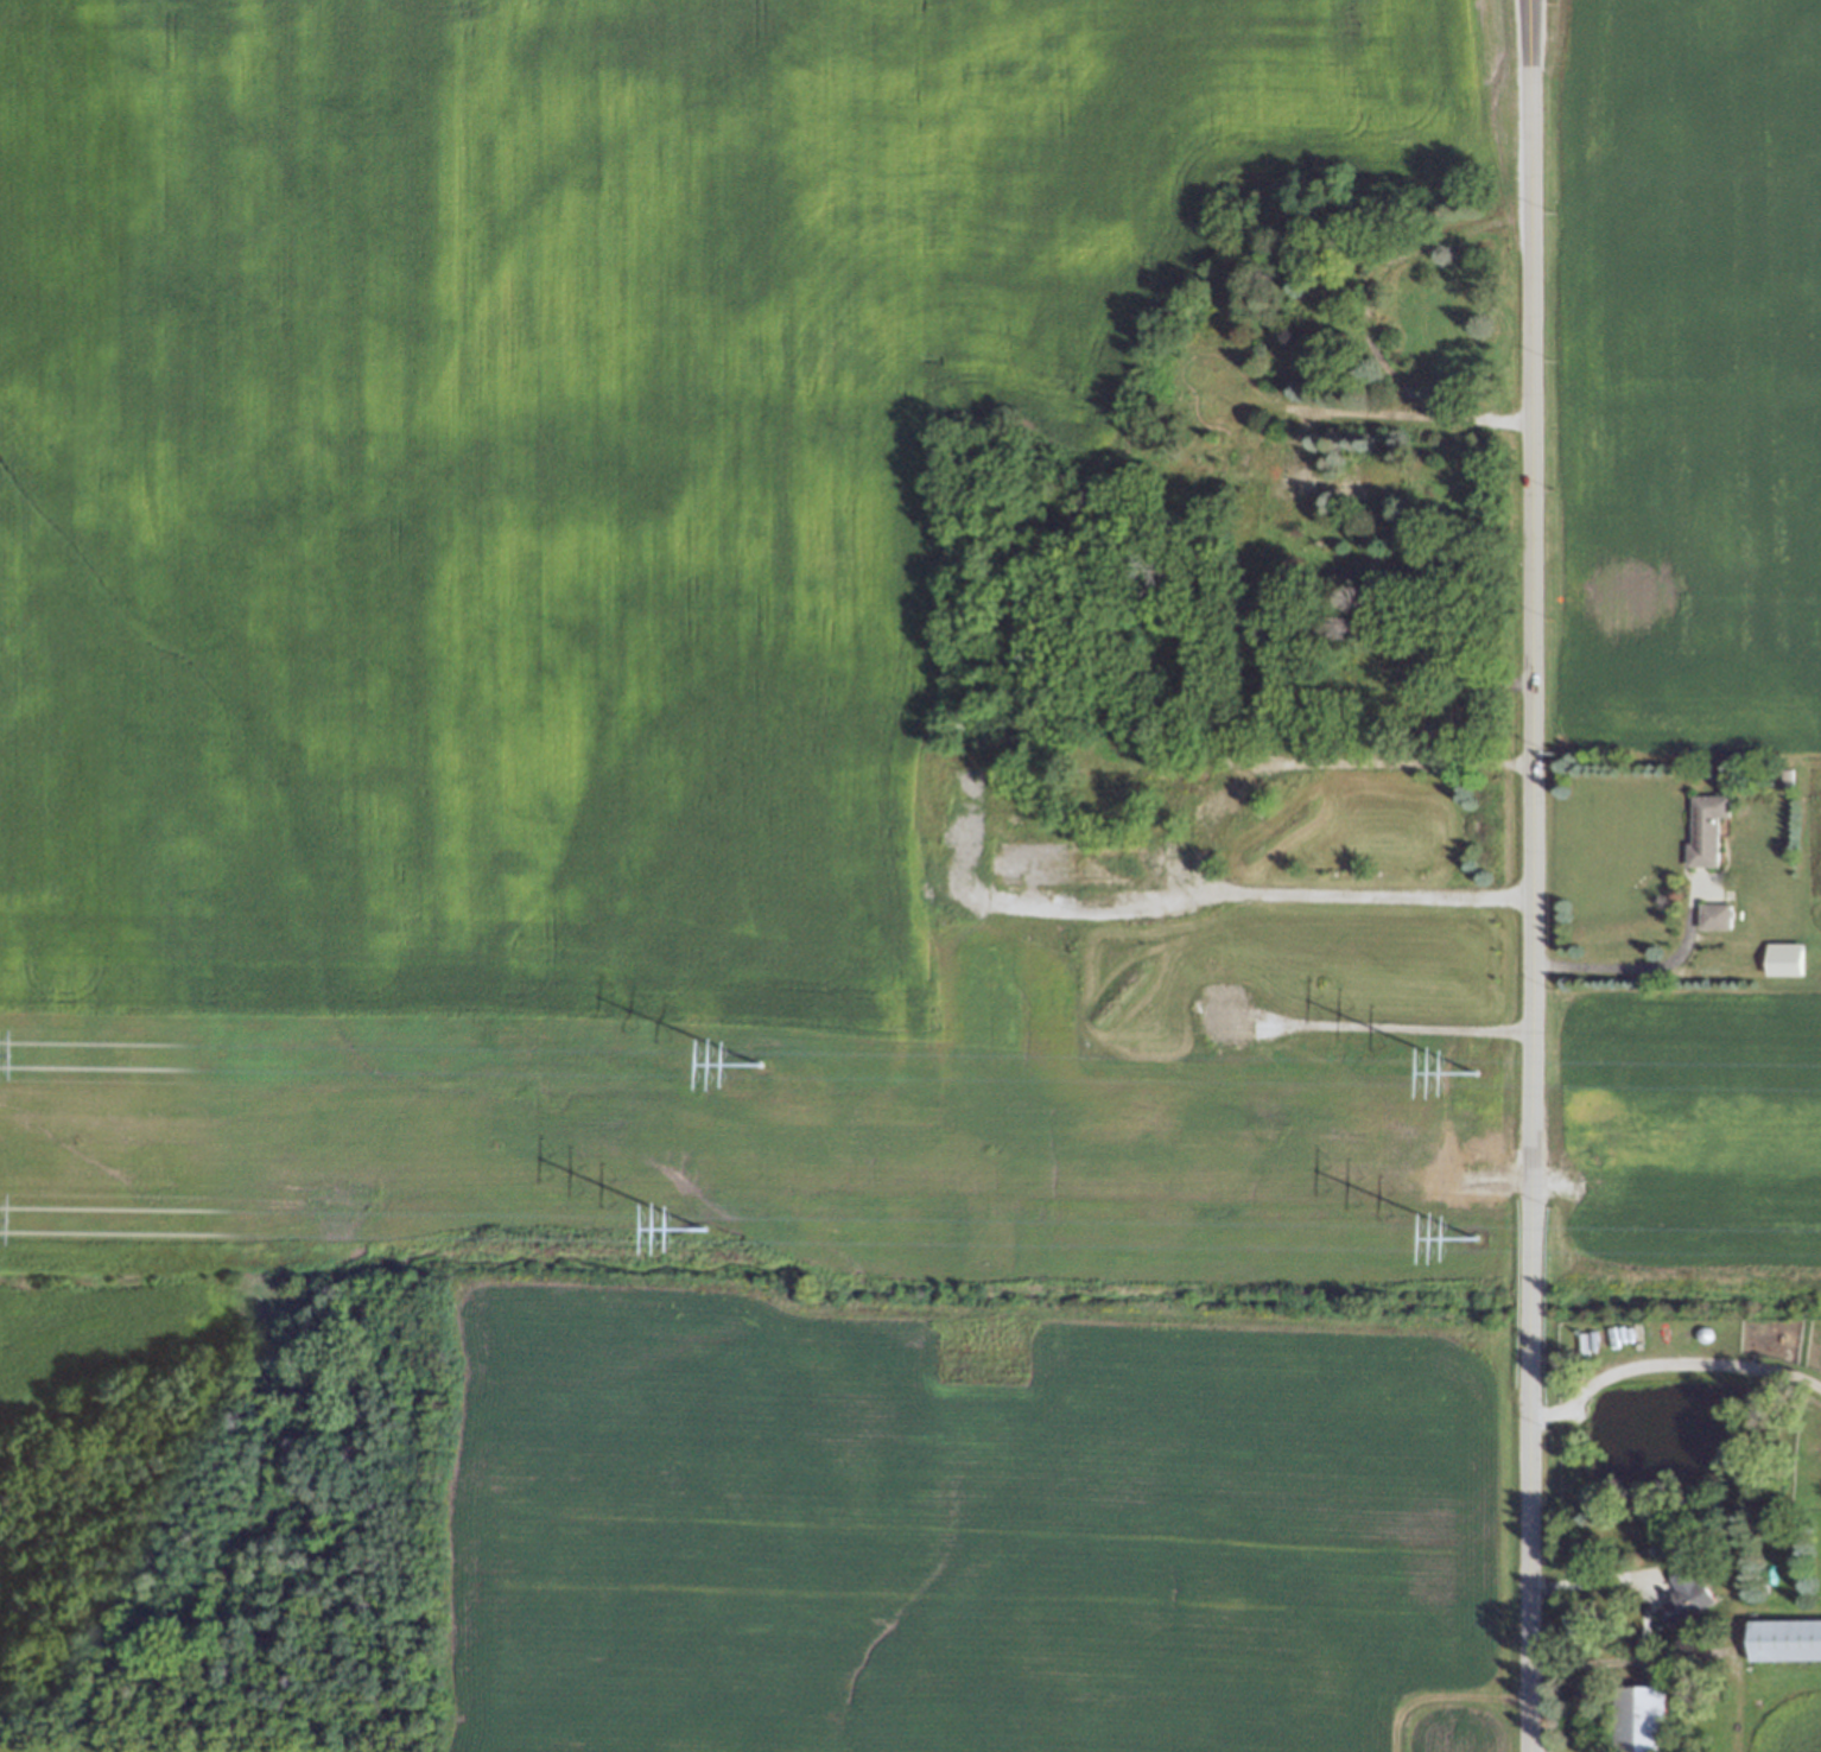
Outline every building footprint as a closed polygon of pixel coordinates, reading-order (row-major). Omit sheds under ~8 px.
[(1686,795),(1730,796),(1727,880),(1683,878),(1686,795)] [(1732,929),(1731,904),(1699,904),(1699,930),(1732,929)] [(1766,976),(1801,975),(1801,943),(1765,943),(1766,976)] [(1665,1625),(1715,1605),(1703,1575),(1693,1579),(1689,1568),(1668,1576),(1676,1597),(1657,1605),(1665,1625)] [(1750,1661),(1820,1660),(1820,1620),(1749,1621),(1750,1661)] [(1615,1686),(1614,1751),(1641,1751),(1663,1751),(1664,1687),(1615,1686)]
